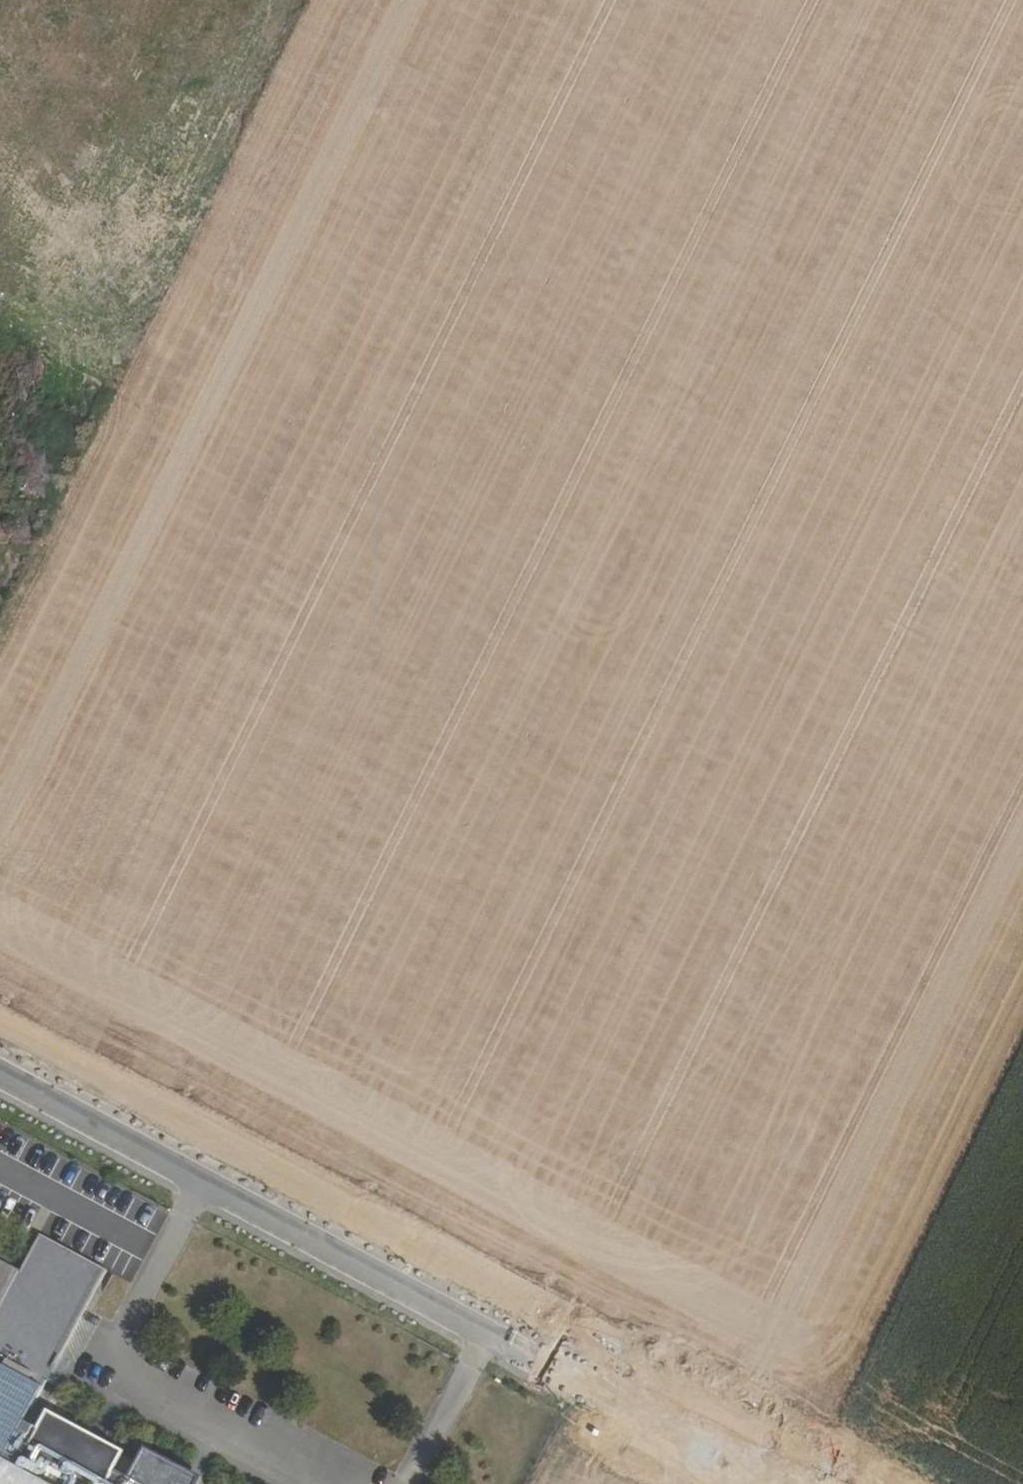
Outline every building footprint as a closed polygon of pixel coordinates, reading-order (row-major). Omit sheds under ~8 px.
[(202,1477),(189,1471),(144,1445),(136,1462),(122,1455),(124,1451),(48,1410),(45,1414),(32,1407),(42,1388),(0,1365),(0,1483),(198,1483),(202,1477)]
